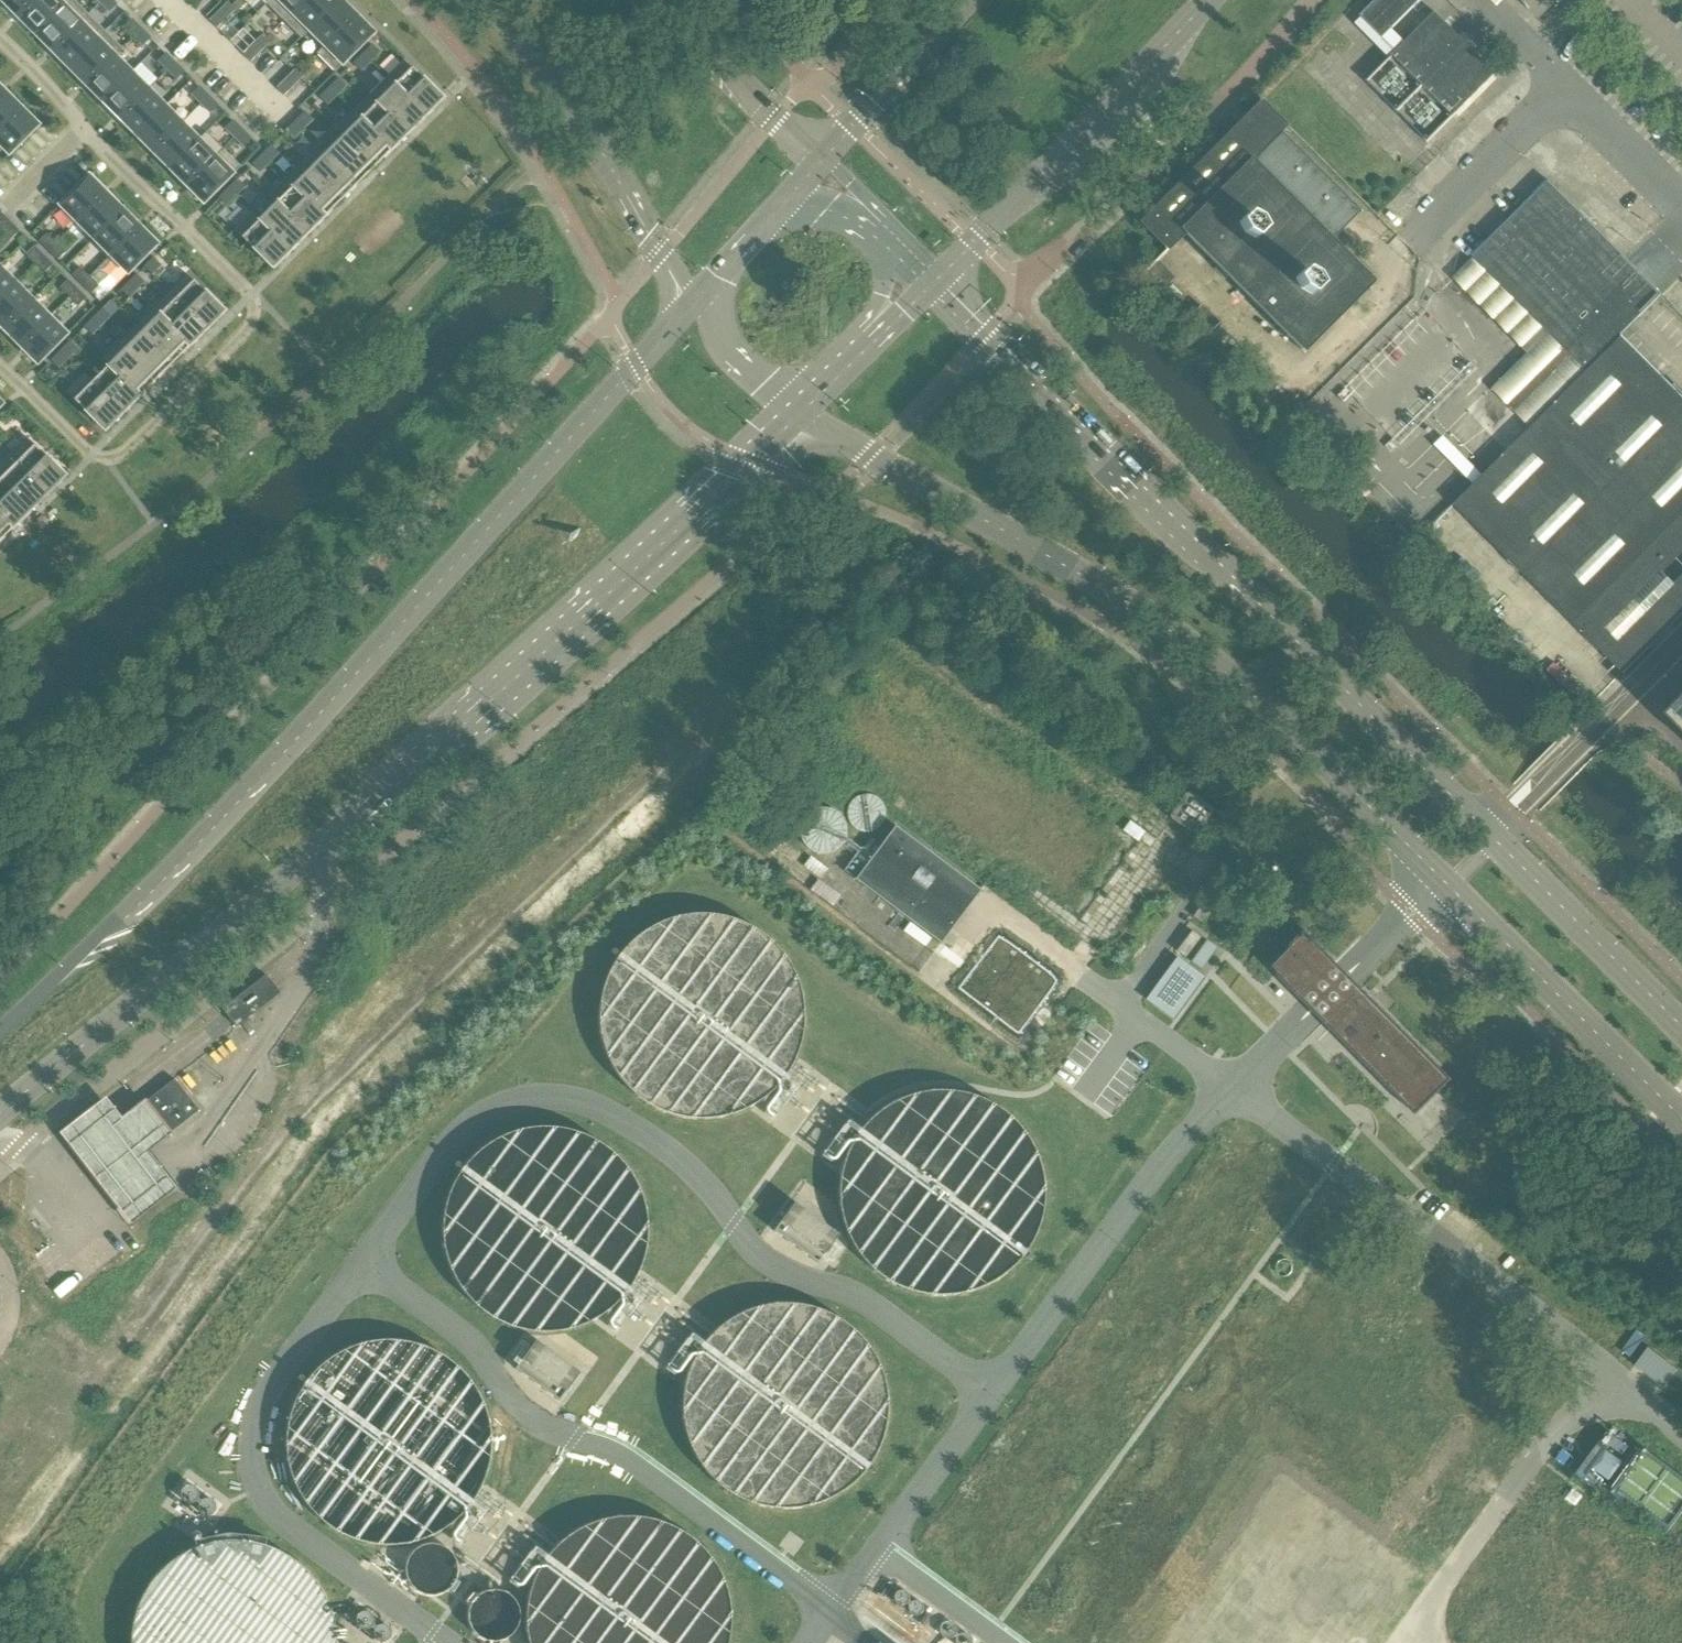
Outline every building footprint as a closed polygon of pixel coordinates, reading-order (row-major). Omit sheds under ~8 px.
[(0,0),(17,17),(34,0),(0,0)] [(68,0),(34,0),(17,17),(34,34),(68,0)] [(74,0),(68,0),(34,34),(51,51),(87,14),(74,0)] [(99,3),(108,12),(116,4),(112,0),(102,0),(99,3)] [(283,21),(304,0),(270,0),(266,4),(283,21)] [(283,21),(301,38),(308,31),(308,30),(338,0),(304,0),(283,21)] [(323,46),(324,47),(355,15),(340,0),(338,0),(308,30),(308,31),(323,46)] [(1360,16),(1382,38),(1420,0),(1376,0),(1360,16)] [(227,2),(218,11),(225,19),(235,10),(227,2)] [(225,19),(218,11),(208,20),(216,28),(225,19)] [(1392,55),(1369,77),(1430,136),(1496,73),(1435,12),(1392,55)] [(67,68),(104,31),(87,14),(51,51),(67,68)] [(324,47),(323,46),(316,54),(334,72),(357,49),(373,33),(355,15),(324,47)] [(133,36),(140,29),(131,19),(123,27),(133,36)] [(150,38),(140,29),(133,36),(142,46),(150,38)] [(67,68),(84,85),(114,55),(115,56),(122,49),(104,31),(67,68)] [(261,35),(251,45),(259,52),(268,43),(261,35)] [(259,52),(251,45),(242,54),(250,62),(259,52)] [(362,54),(370,62),(379,52),(371,45),(362,54)] [(166,70),(174,62),(165,53),(157,61),(166,70)] [(370,62),(362,54),(353,63),(360,71),(370,62)] [(114,55),(84,85),(101,101),(131,72),(115,56),(114,55)] [(403,60),(386,77),(424,116),(442,98),(403,60)] [(183,72),(174,62),(166,70),(176,79),(183,72)] [(294,69),(285,78),(293,86),(302,77),(294,69)] [(131,72),(101,101),(118,118),(148,89),(131,72)] [(386,77),(369,94),(407,133),(424,116),(386,77)] [(293,86),(285,78),(276,88),(283,96),(293,86)] [(328,88),(336,95),(345,86),(337,78),(328,88)] [(200,104),(208,96),(198,87),(191,94),(200,104)] [(327,105),(336,95),(328,88),(319,97),(327,105)] [(118,118),(135,135),(164,106),(148,89),(118,118)] [(20,108),(3,91),(0,95),(0,128),(20,108)] [(407,133),(369,94),(352,111),(390,150),(407,133)] [(217,105),(208,96),(200,104),(209,113),(217,105)] [(1139,222),(1167,251),(1185,233),(1303,351),(1373,281),(1331,239),(1360,211),(1280,132),(1286,125),(1261,99),(1139,222)] [(135,135),(152,152),(181,123),(164,106),(135,135)] [(0,128),(0,146),(9,155),(38,125),(20,108),(0,128)] [(373,167),(390,150),(352,111),(334,129),(342,136),(373,167)] [(295,121),(302,129),(312,120),(304,112),(302,114),(295,121)] [(224,128),(234,137),(241,130),(232,120),(224,128)] [(293,138),(302,129),(295,121),(285,130),(293,138)] [(181,123),(152,152),(169,169),(198,140),(181,123)] [(241,130),(234,137),(243,147),(251,139),(241,130)] [(342,136),(326,151),(326,152),(357,183),(373,167),(342,136)] [(215,156),(214,155),(198,140),(169,169),(186,186),(215,156)] [(326,152),(326,151),(319,144),(301,161),(340,200),(357,183),(326,152)] [(264,152),(261,155),(269,163),(278,153),(270,145),(264,152)] [(221,148),(214,155),(215,156),(186,186),(203,203),(240,166),(221,148)] [(269,163),(261,155),(252,164),(259,172),(269,163)] [(301,161),(284,178),(323,217),(340,200),(301,161)] [(58,205),(76,222),(105,193),(88,175),(58,205)] [(267,196),(274,203),(275,203),(306,234),(323,217),(284,178),(267,196)] [(227,189),(235,196),(244,187),(237,179),(227,189)] [(1472,256),(1547,332),(1560,345),(1598,308),(1605,313),(1643,276),(1547,181),(1472,256)] [(226,205),(235,196),(227,189),(218,198),(226,205)] [(93,239),(122,210),(105,193),(76,222),(93,239)] [(275,203),(274,203),(259,219),(290,250),(306,234),(275,203)] [(139,227),(122,210),(93,239),(110,256),(139,227)] [(259,219),(252,211),(233,230),(272,268),(290,250),(259,219)] [(2,229),(9,222),(0,212),(0,228),(2,229)] [(9,222),(2,229),(11,239),(19,231),(9,222)] [(157,244),(139,227),(110,256),(127,274),(157,244)] [(38,241),(48,251),(55,243),(46,234),(38,241)] [(55,243),(48,251),(57,260),(65,252),(55,243)] [(26,254),(35,263),(43,255),(34,246),(26,254)] [(43,255),(35,263),(45,272),(52,264),(43,255)] [(161,265),(153,257),(144,267),(151,274),(161,265)] [(1152,284),(1159,291),(1172,278),(1155,261),(1142,274),(1152,284)] [(72,275),(81,284),(89,277),(80,267),(72,275)] [(0,268),(0,298),(15,283),(0,268)] [(167,290),(206,329),(224,311),(185,273),(167,290)] [(136,274),(127,284),(134,291),(144,282),(136,274)] [(1492,387),(1532,427),(1560,398),(1559,397),(1586,370),(1623,332),(1657,298),(1661,294),(1643,276),(1605,313),(1598,308),(1560,345),(1547,332),(1492,387)] [(89,277),(81,284),(91,294),(98,286),(89,277)] [(60,287),(69,296),(77,289),(67,279),(60,287)] [(3,329),(32,300),(15,283),(0,298),(0,327),(3,329)] [(134,291),(127,284),(117,293),(125,301),(134,291)] [(77,289),(69,296),(78,306),(86,298),(77,289)] [(167,290),(150,307),(189,346),(206,329),(167,290)] [(32,300),(3,329),(20,346),(49,317),(32,300)] [(189,346),(150,307),(133,324),(172,363),(189,346)] [(102,308),(93,317),(101,325),(110,316),(102,308)] [(49,317),(20,346),(37,364),(66,335),(49,317)] [(101,325),(93,317),(84,327),(91,334),(101,325)] [(172,363),(133,324),(116,341),(155,380),(172,363)] [(1532,427),(1454,504),(1573,624),(1623,673),(1681,614),(1681,396),(1622,336),(1587,372),(1586,370),(1559,397),(1560,398),(1532,427)] [(155,380),(116,341),(99,358),(107,366),(107,365),(138,397),(155,380)] [(69,342),(59,351),(67,359),(76,349),(69,342)] [(67,359),(59,351),(50,360),(58,368),(67,359)] [(107,366),(91,381),(91,382),(122,413),(138,397),(107,365),(107,366)] [(91,382),(91,381),(84,374),(65,392),(104,431),(122,413),(91,382)] [(26,437),(8,455),(47,493),(64,475),(26,437)] [(8,455),(0,463),(0,480),(30,510),(47,493),(8,455)] [(13,526),(30,510),(0,480),(0,513),(13,526)] [(13,526),(0,513),(0,540),(13,526)] [(1666,715),(1681,731),(1681,699),(1666,715)] [(853,799),(851,802),(849,805),(848,806),(848,808),(847,810),(847,811),(847,813),(847,815),(847,817),(848,818),(849,821),(850,823),(851,824),(852,826),(854,828),(856,829),(859,831),(862,832),(863,832),(867,833),(869,832),(872,832),(875,830),(878,829),(879,827),(882,825),(883,823),(884,822),(884,820),(885,817),(885,815),(886,814),(886,812),(885,810),(885,808),(884,807),(884,805),(882,802),(881,801),(880,800),(877,797),(876,797),(874,796),(871,795),(867,794),(864,794),(861,795),(857,796),(855,798),(853,799)] [(1174,812),(1171,815),(1171,816),(1171,817),(1172,817),(1175,820),(1192,832),(1193,832),(1194,832),(1195,832),(1197,828),(1201,823),(1209,811),(1210,810),(1209,810),(1209,809),(1188,794),(1187,794),(1186,794),(1180,803),(1174,812)] [(804,816),(803,818),(802,820),(801,822),(800,824),(800,826),(799,828),(799,830),(799,832),(799,834),(800,836),(800,838),(801,840),(802,842),(803,844),(804,845),(806,847),(807,849),(809,850),(812,852),(814,853),(818,854),(821,854),(825,854),(827,854),(831,853),(833,852),(835,851),(837,850),(840,847),(841,845),(842,844),(843,842),(844,840),(845,838),(846,836),(846,834),(846,832),(846,830),(846,828),(846,826),(845,824),(844,822),(843,820),(842,818),(841,816),(840,815),(838,813),(836,812),(833,810),(831,809),(829,808),(825,807),(821,807),(816,808),(812,810),(809,812),(807,813),(806,815),(804,816)] [(894,909),(940,943),(980,890),(894,826),(872,856),(862,848),(844,872),(878,897),(873,904),(889,916),(894,909)] [(1203,901),(1193,916),(1202,923),(1213,908),(1203,901)] [(1191,930),(1176,950),(1185,957),(1200,937),(1191,930)] [(1304,932),(1269,966),(1275,973),(1276,973),(1276,974),(1277,973),(1287,983),(1287,984),(1288,985),(1288,984),(1289,985),(1293,989),(1292,990),(1293,991),(1298,995),(1299,996),(1300,995),(1315,980),(1335,960),(1334,959),(1305,931),(1304,932)] [(1174,1020),(1205,977),(1176,956),(1145,999),(1174,1020)] [(229,1018),(233,1024),(235,1027),(279,993),(272,984),(265,975),(221,1009),(229,1018)] [(1327,1022),(1326,1023),(1329,1027),(1331,1029),(1332,1030),(1333,1029),(1334,1031),(1338,1034),(1337,1035),(1342,1040),(1348,1046),(1353,1052),(1359,1057),(1365,1063),(1394,1092),(1394,1091),(1395,1092),(1399,1096),(1398,1097),(1415,1114),(1417,1115),(1440,1092),(1452,1080),(1453,1079),(1452,1079),(1373,999),(1372,1000),(1367,995),(1368,994),(1362,988),(1360,989),(1346,1003),(1327,1022)] [(142,1103),(167,1135),(198,1110),(173,1079),(142,1103)] [(167,1135),(142,1103),(124,1117),(118,1109),(107,1093),(60,1129),(75,1149),(105,1187),(129,1220),(177,1185),(154,1155),(148,1147),(152,1144),(167,1135)] [(519,1360),(514,1368),(558,1401),(580,1372),(557,1355),(535,1339),(530,1346),(519,1360)] [(1648,1347),(1634,1366),(1664,1388),(1678,1369),(1648,1347)] [(1604,1495),(1612,1501),(1623,1501),(1661,1529),(1681,1500),(1681,1475),(1635,1441),(1621,1460),(1621,1441),(1604,1429),(1604,1495)]
